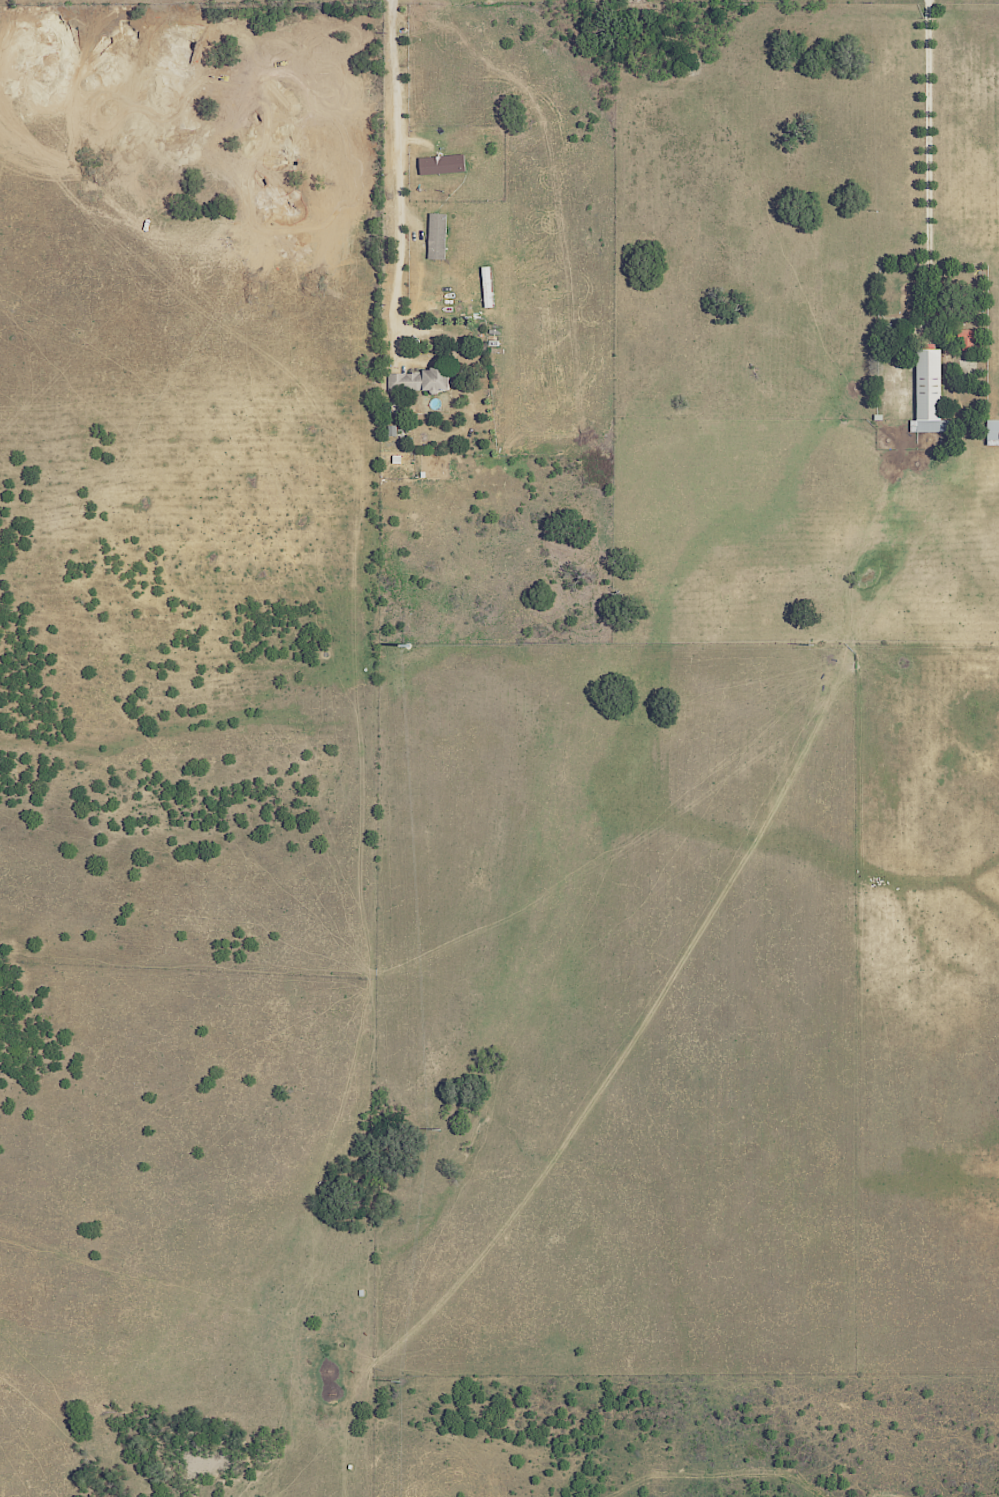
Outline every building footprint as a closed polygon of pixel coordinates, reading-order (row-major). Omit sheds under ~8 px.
[(463,156),(418,157),(418,174),(463,173),(463,156)] [(446,215),(428,214),(426,260),(444,260),(446,215)] [(974,331),(961,330),(961,350),(973,350),(974,331)] [(939,350),(915,350),(915,421),(909,421),(909,433),(956,432),(955,420),(940,420),(939,350)] [(387,372),(386,391),(446,391),(446,372),(387,372)] [(986,420),(986,446),(997,445),(997,432),(998,432),(998,420),(986,420)]
